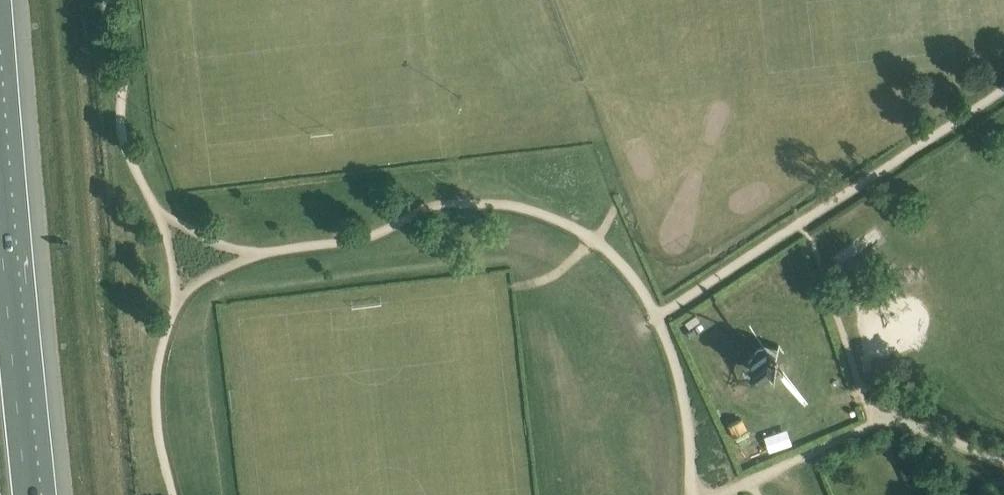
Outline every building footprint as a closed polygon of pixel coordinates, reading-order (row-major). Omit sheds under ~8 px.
[(750,368),(762,377),(769,376),(778,363),(777,357),(764,348),(758,349),(749,362),(750,368)]
